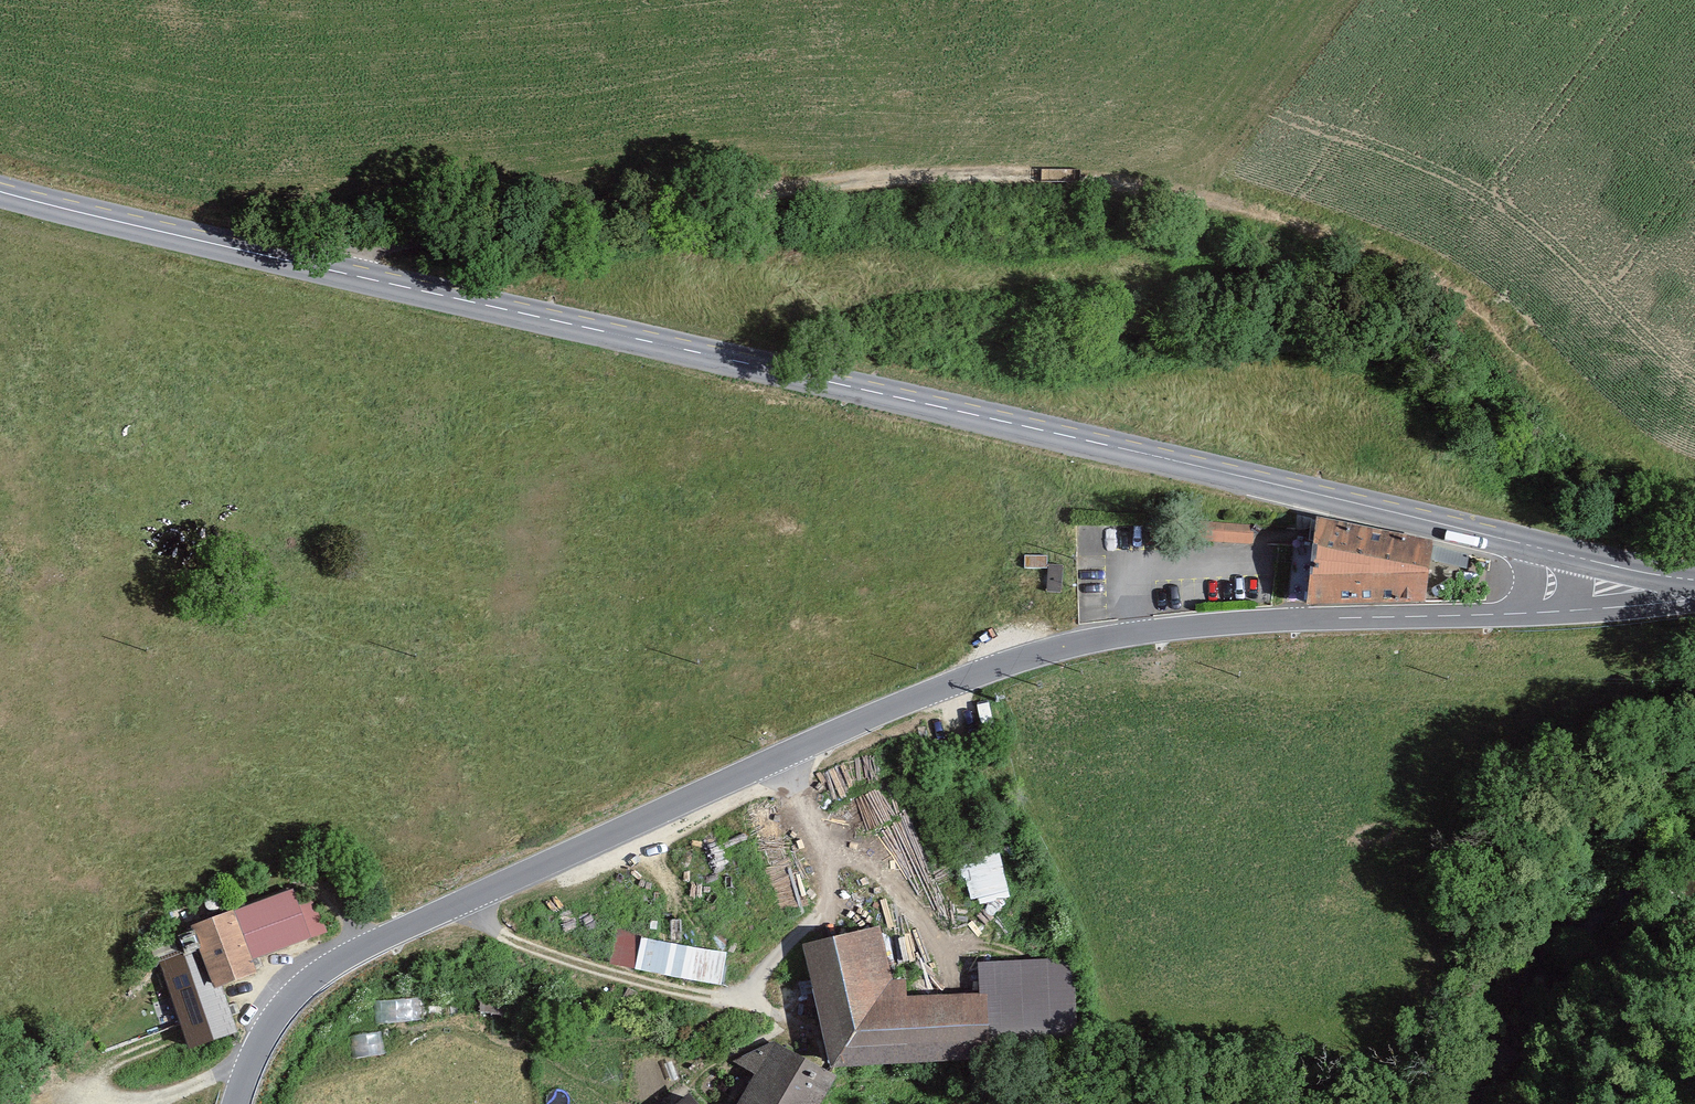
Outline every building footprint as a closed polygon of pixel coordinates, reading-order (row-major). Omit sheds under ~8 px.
[(1207,539),(1254,542),(1256,524),(1208,521),(1207,539)] [(1443,550),(1327,523),(1326,606),(1443,607),(1443,550)] [(1016,894),(1010,851),(968,857),(974,900),(1016,894)] [(293,889),(191,926),(198,945),(214,989),(222,986),(258,973),(253,960),(310,939),(293,889)] [(723,981),(728,947),(616,931),(611,965),(723,981)] [(998,1062),(998,1000),(915,1001),(914,986),(902,984),(887,932),(809,951),(820,998),(811,999),(833,1074),(998,1062)] [(214,989),(198,945),(156,960),(187,1049),(238,1031),(222,986),(214,989)] [(378,1021),(431,1019),(431,996),(377,998),(378,1021)] [(385,1053),(386,1033),(358,1032),(357,1051),(385,1053)] [(782,1048),(735,1066),(761,1082),(747,1103),(828,1103),(841,1084),(782,1048)]
